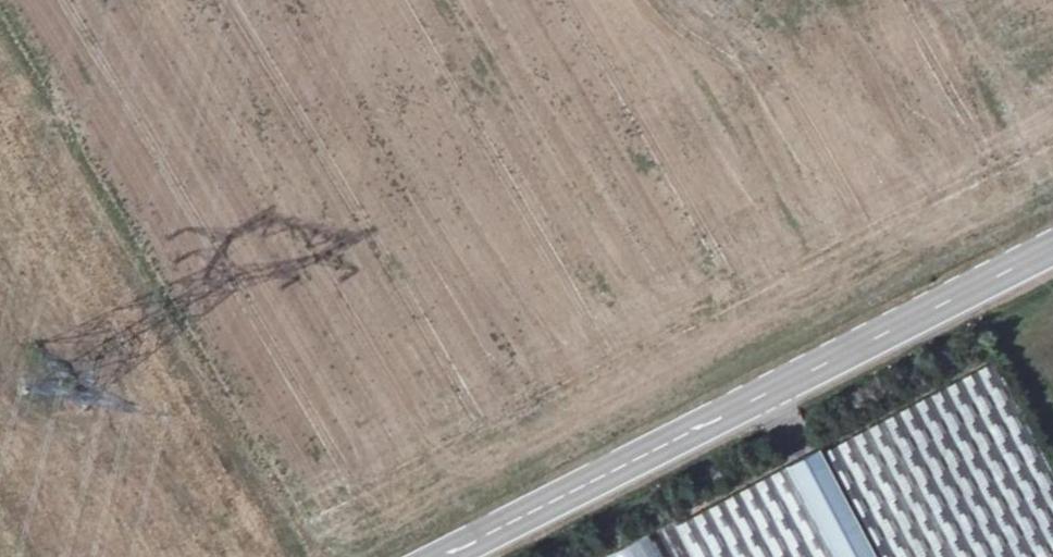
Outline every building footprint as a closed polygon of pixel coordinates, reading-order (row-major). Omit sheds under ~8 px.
[(1001,369),(826,456),(824,452),(678,525),(694,556),(1052,556),(1052,473),(1001,369)] [(607,556),(661,556),(650,535),(607,556)]
